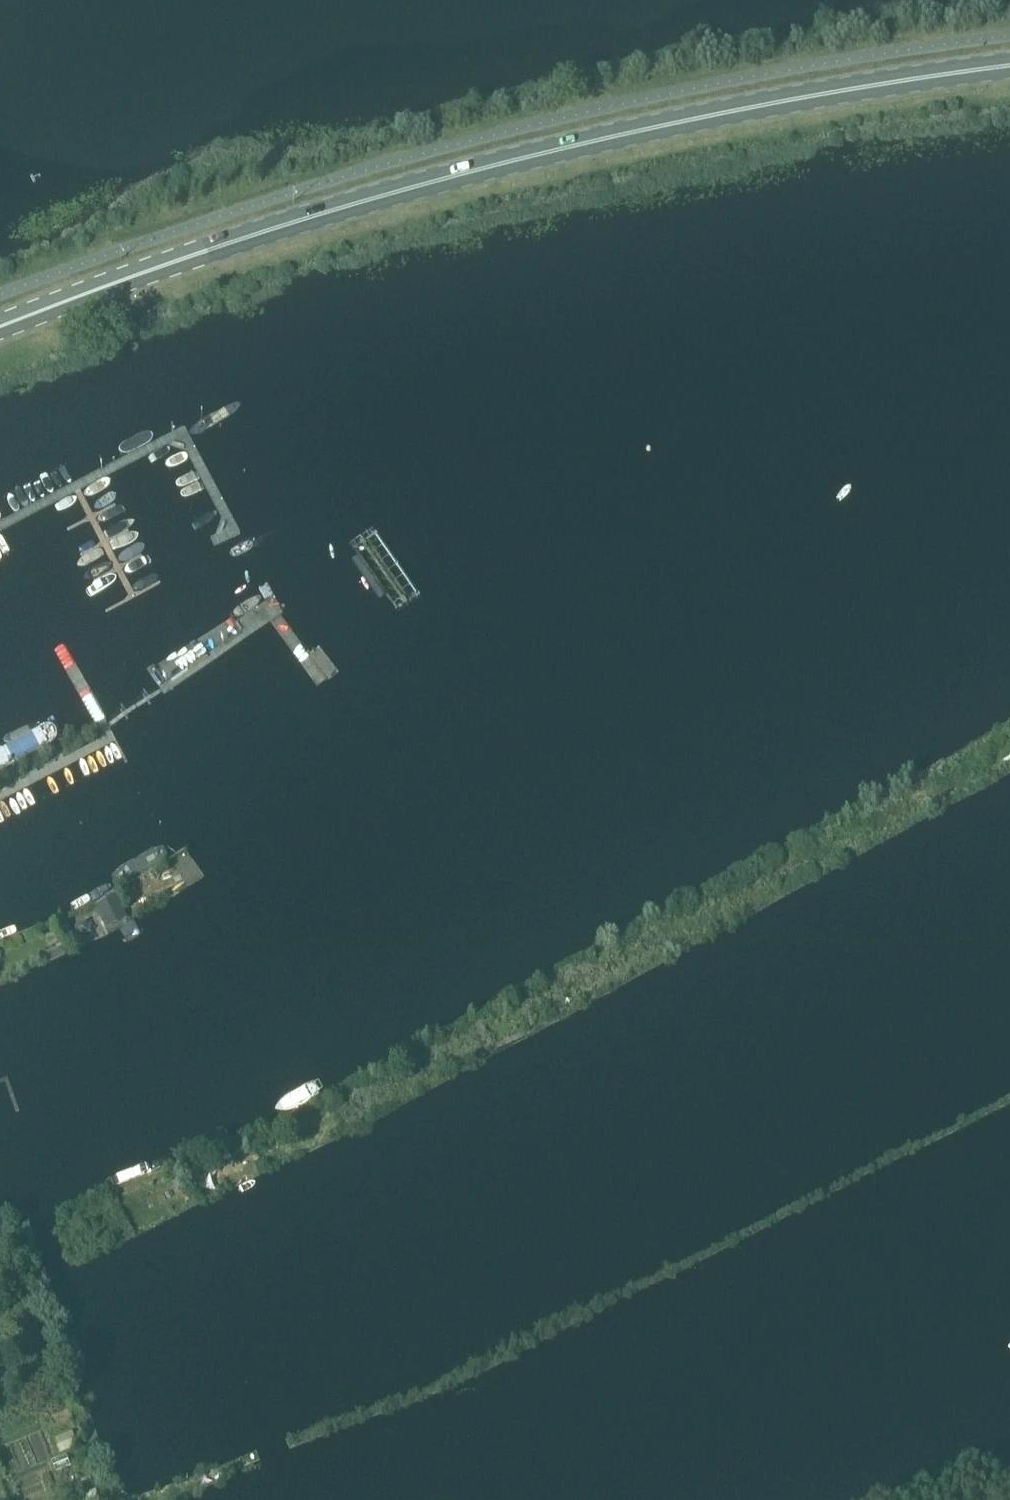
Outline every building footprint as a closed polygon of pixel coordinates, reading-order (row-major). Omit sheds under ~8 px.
[(118,897),(98,906),(105,921),(125,912),(118,897)] [(83,1418),(76,1421),(81,1434),(88,1432),(83,1418)] [(72,1434),(61,1439),(66,1450),(77,1445),(72,1434)]
